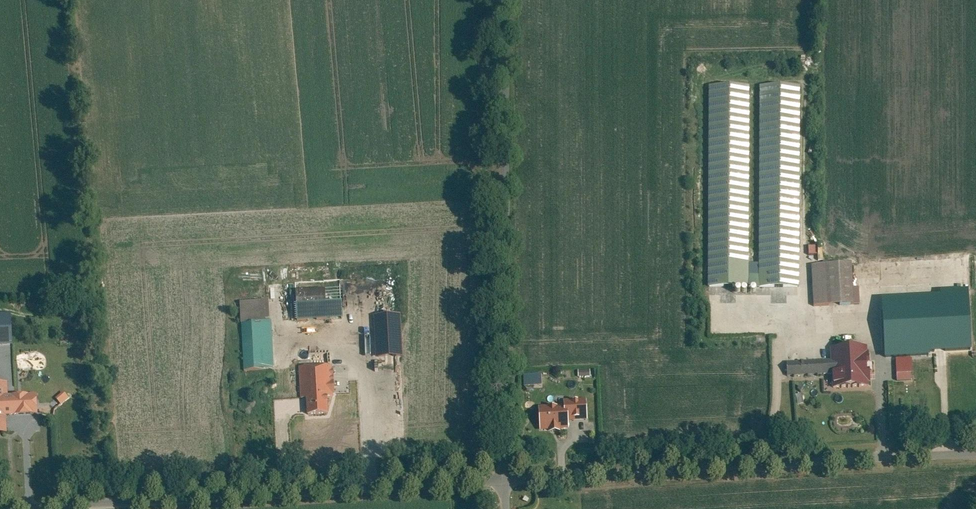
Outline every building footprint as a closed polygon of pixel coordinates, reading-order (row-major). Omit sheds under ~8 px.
[(750,88),(709,88),(709,290),(800,290),(801,88),(761,88),(760,277),(749,277),(750,88)] [(811,245),(803,247),(805,255),(813,253),(811,245)] [(812,267),(814,308),(856,306),(854,265),(812,267)] [(881,280),(886,360),(896,359),(897,378),(914,377),(912,333),(935,331),(933,301),(906,303),(905,279),(881,280)] [(351,294),(365,293),(365,281),(350,282),(351,294)] [(327,322),(326,292),(296,294),(297,324),(327,322)] [(272,302),(243,303),(244,324),(245,324),(273,322),(272,302)] [(16,347),(14,315),(0,316),(0,348),(16,347)] [(375,317),(377,359),(403,358),(401,316),(375,317)] [(245,324),(247,370),(278,369),(275,322),(273,322),(245,324)] [(835,375),(836,390),(869,388),(866,346),(830,348),(830,360),(784,364),(785,379),(835,375)] [(306,400),(307,417),(331,417),(330,398),(335,398),(334,366),(299,367),(300,400),(306,400)] [(11,436),(10,417),(60,415),(60,398),(37,399),(10,400),(10,385),(0,385),(0,437),(11,436)] [(565,407),(540,409),(541,432),(549,432),(549,435),(562,434),(562,431),(569,431),(569,423),(587,422),(586,401),(565,402),(565,407)]
